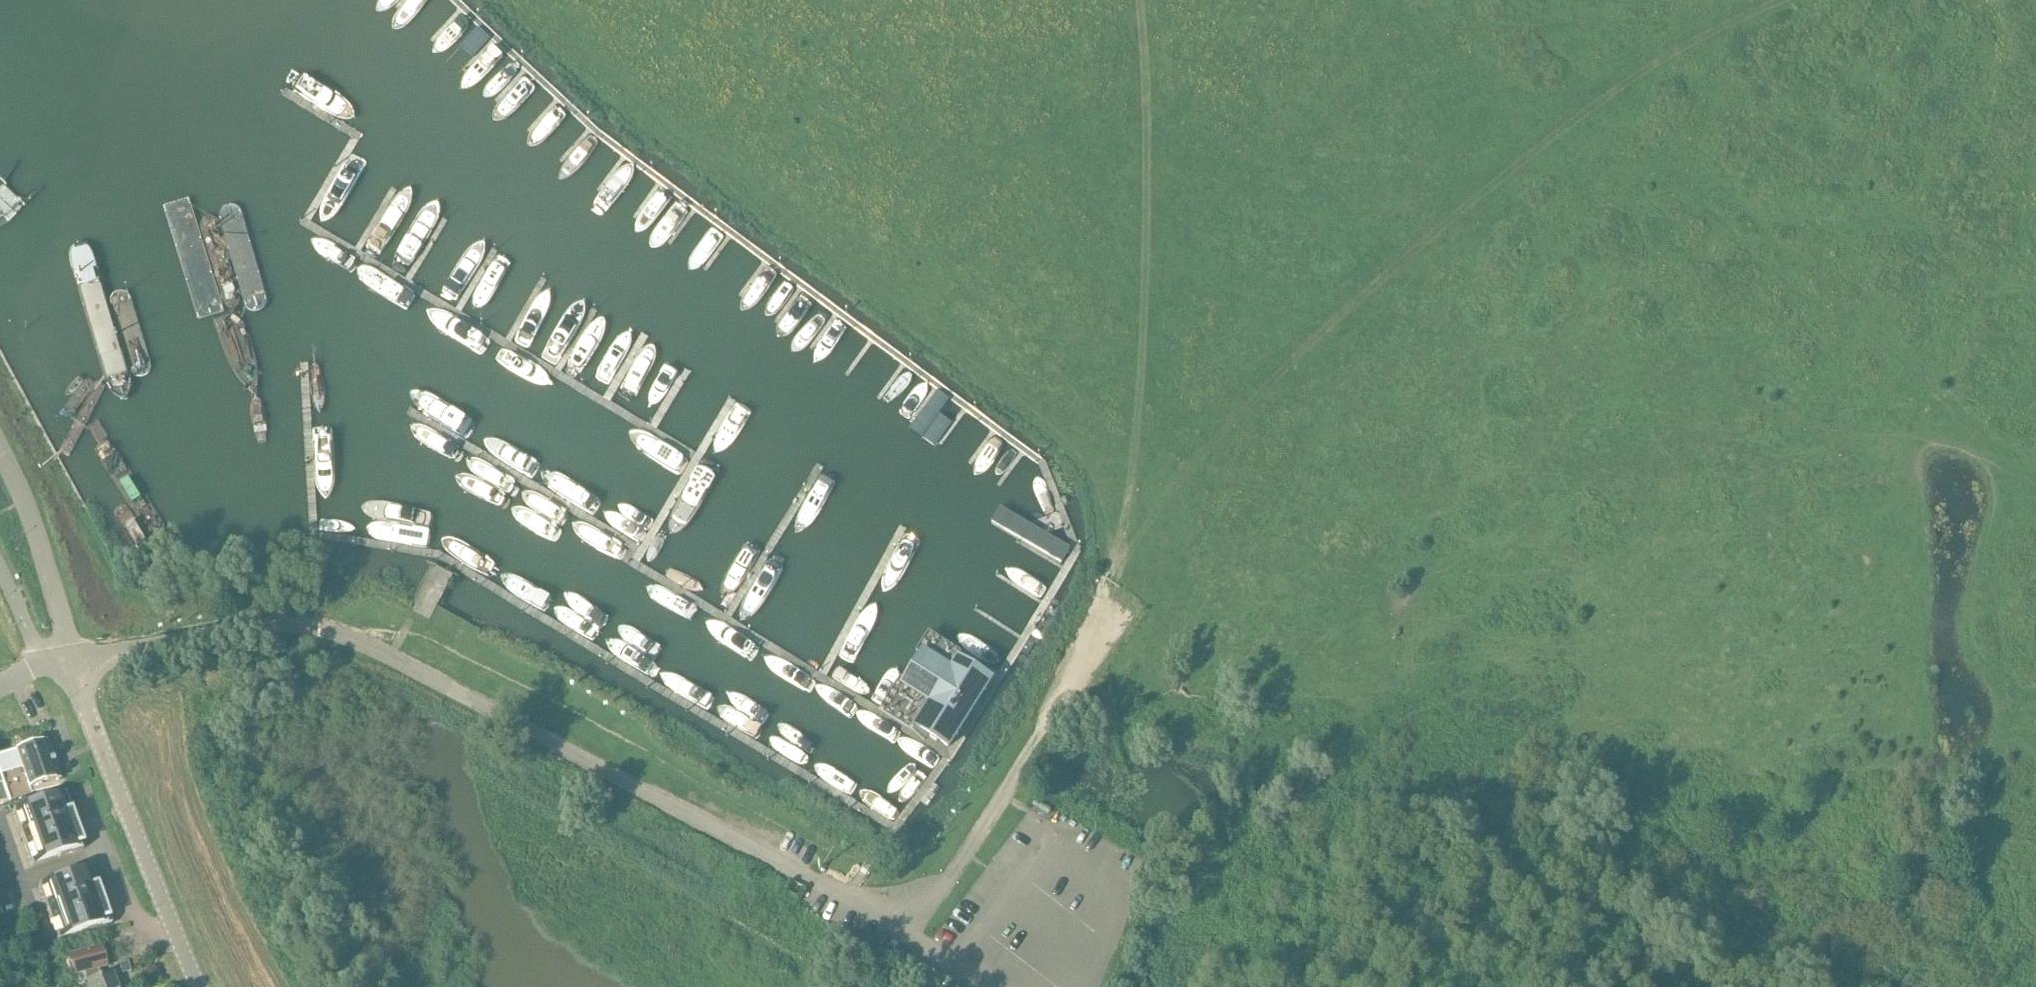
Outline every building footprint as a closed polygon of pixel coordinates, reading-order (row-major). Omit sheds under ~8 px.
[(1071,548),(1000,507),(991,523),(1062,562),(1071,548)] [(264,649),(282,647),(281,638),(263,640),(264,649)] [(887,710),(948,748),(991,679),(931,642),(887,710)] [(47,743),(17,753),(4,757),(17,795),(60,779),(47,743)] [(32,867),(84,849),(65,794),(13,812),(32,867)] [(110,924),(98,888),(91,868),(39,887),(58,942),(110,924)] [(69,959),(74,975),(75,978),(78,986),(118,986),(114,974),(111,976),(102,979),(100,979),(97,971),(107,967),(101,949),(69,959)]
